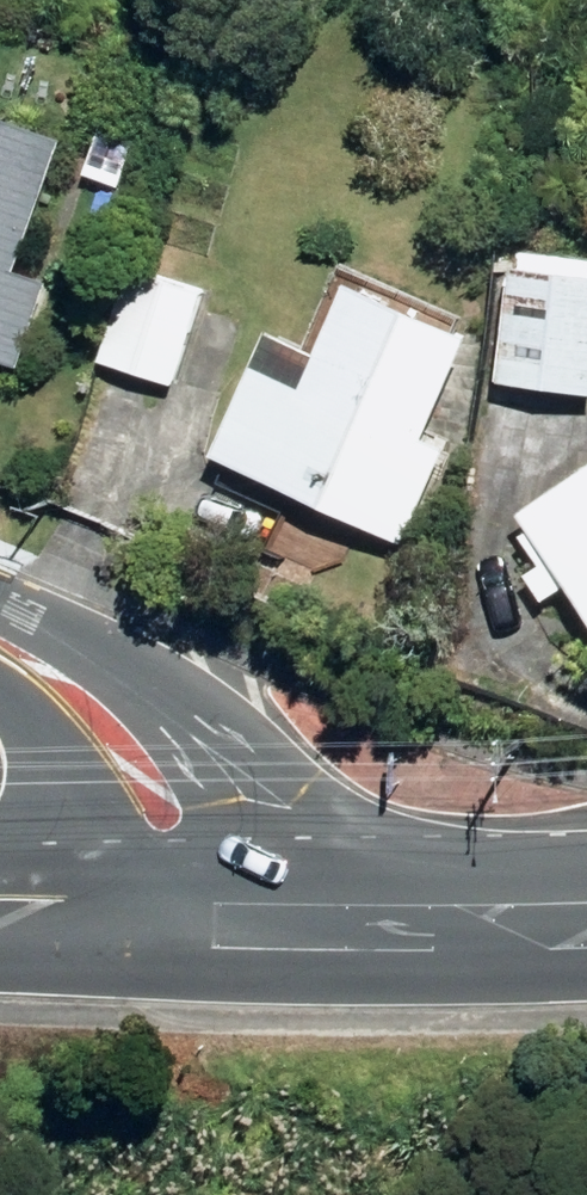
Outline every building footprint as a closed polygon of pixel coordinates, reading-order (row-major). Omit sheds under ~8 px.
[(23,359),(56,273),(24,260),(73,125),(0,99),(0,350),(23,359)] [(95,139),(128,150),(140,115),(107,104),(95,139)] [(514,275),(501,374),(586,386),(586,246),(505,236),(499,273),(514,275)] [(104,353),(179,379),(211,281),(136,258),(104,353)] [(217,446),(409,534),(454,438),(431,428),(480,323),(362,268),(312,374),(261,350),(217,446)] [(586,598),(586,460),(523,503),(536,521),(526,528),(545,557),(531,567),(549,594),(573,578),(586,598)]
